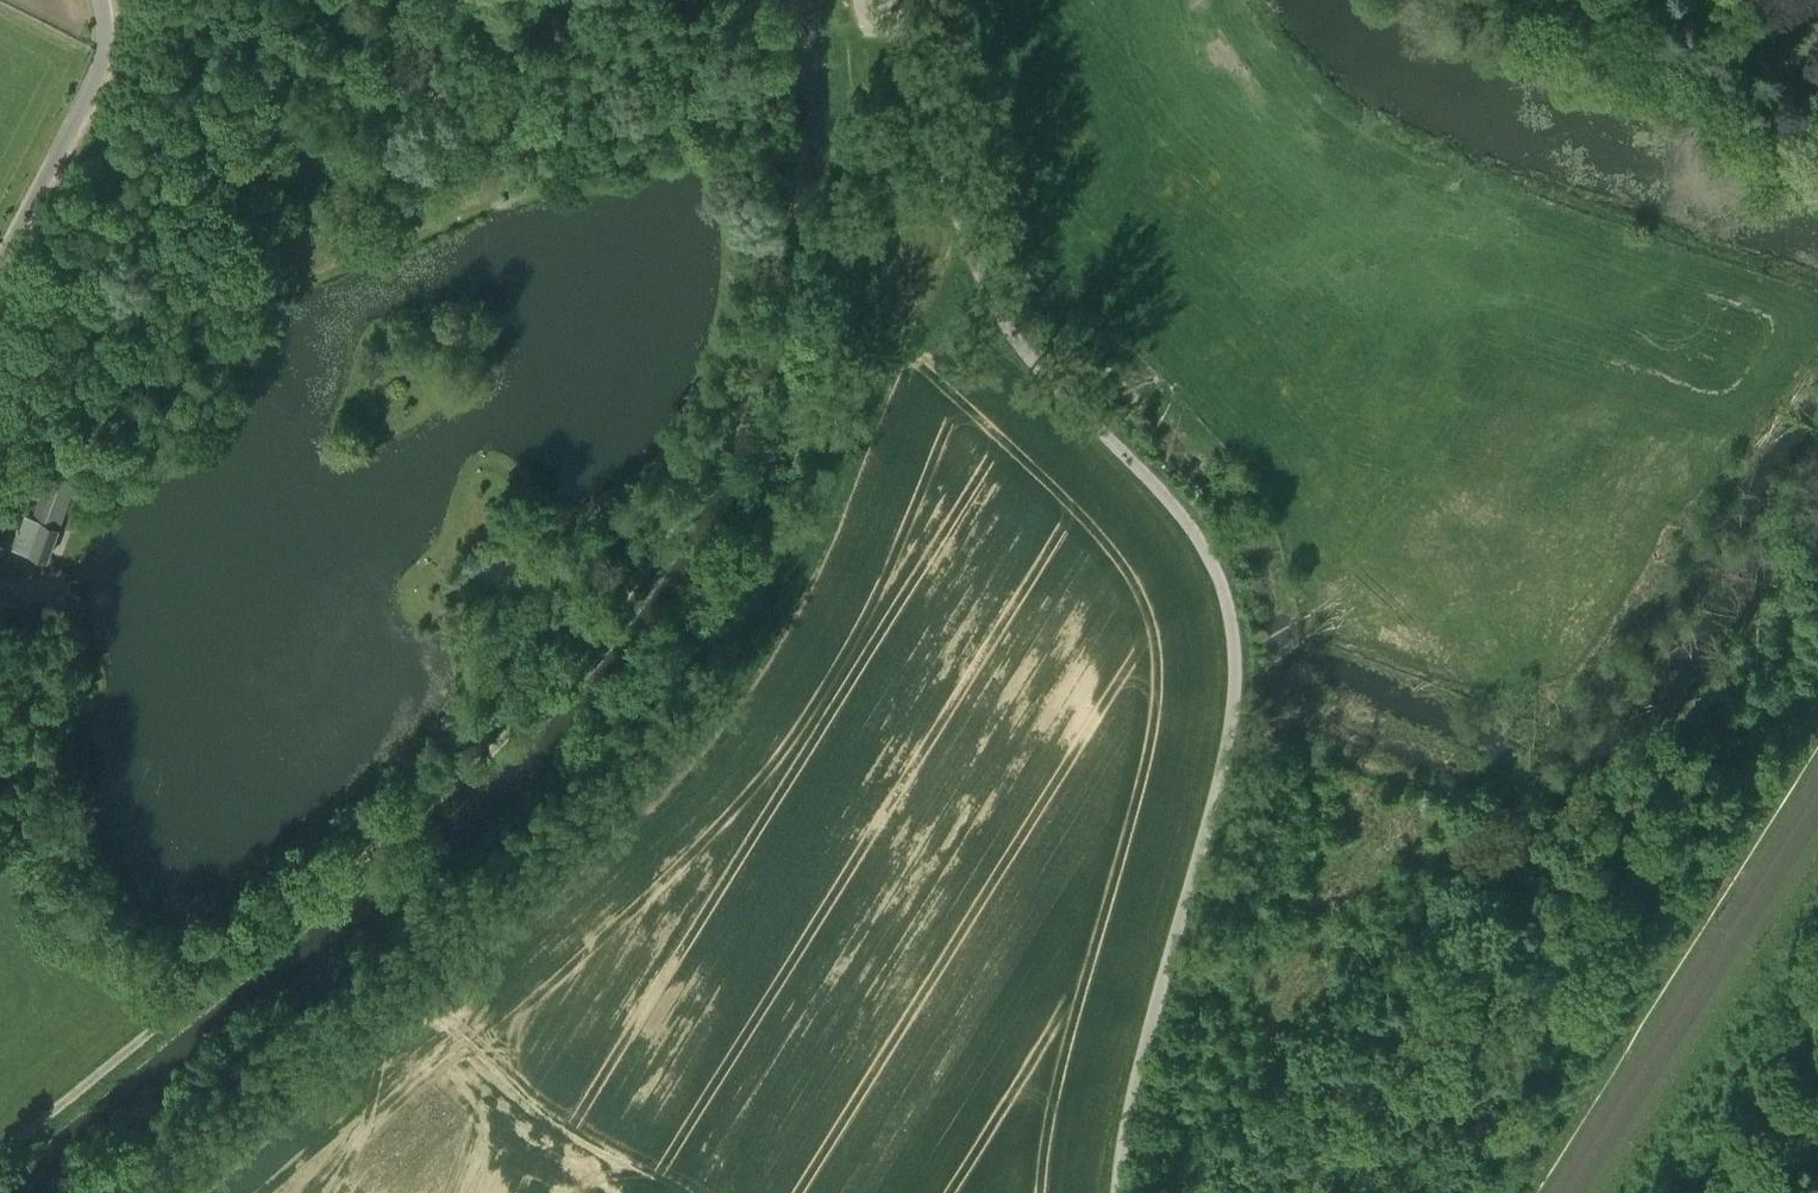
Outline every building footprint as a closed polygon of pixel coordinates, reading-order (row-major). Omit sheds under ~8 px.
[(47,559),(60,525),(33,515),(28,513),(16,547),(47,559)]
